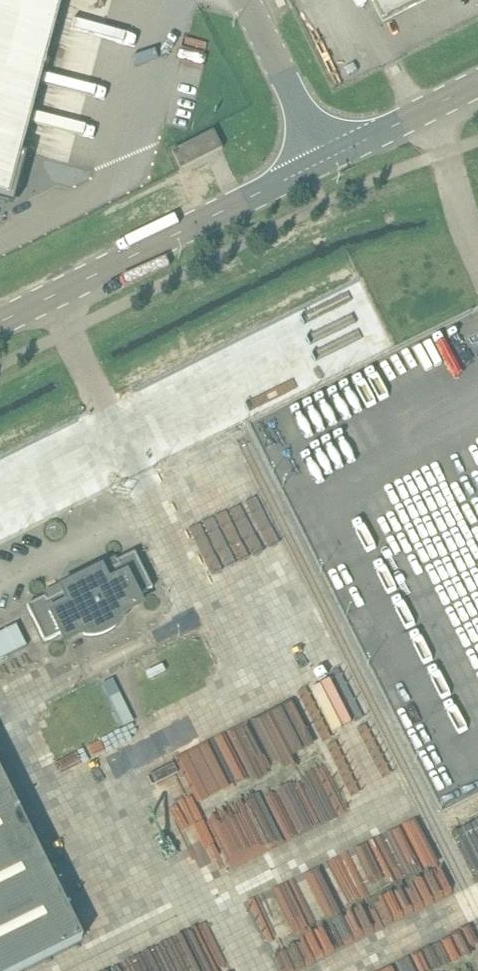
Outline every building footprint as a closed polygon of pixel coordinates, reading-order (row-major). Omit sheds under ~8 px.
[(13,206),(27,156),(21,154),(62,0),(0,0),(0,203),(13,206)] [(383,21),(426,0),(372,0),(383,21)] [(181,170),(222,149),(213,131),(172,152),(181,170)] [(27,606),(45,642),(58,635),(62,643),(84,633),(85,635),(86,635),(88,636),(89,636),(90,636),(92,636),(93,636),(95,636),(96,636),(98,635),(99,635),(100,635),(102,634),(103,634),(105,633),(106,633),(107,632),(108,632),(110,631),(111,630),(112,629),(113,628),(114,628),(115,627),(116,626),(117,625),(118,623),(119,622),(120,621),(121,620),(122,619),(122,617),(123,616),(122,614),(144,603),(140,595),(152,589),(135,553),(117,562),(118,565),(102,573),(101,572),(63,590),(64,592),(47,601),(45,597),(27,606)] [(0,773),(0,970),(20,970),(83,940),(0,773)]
